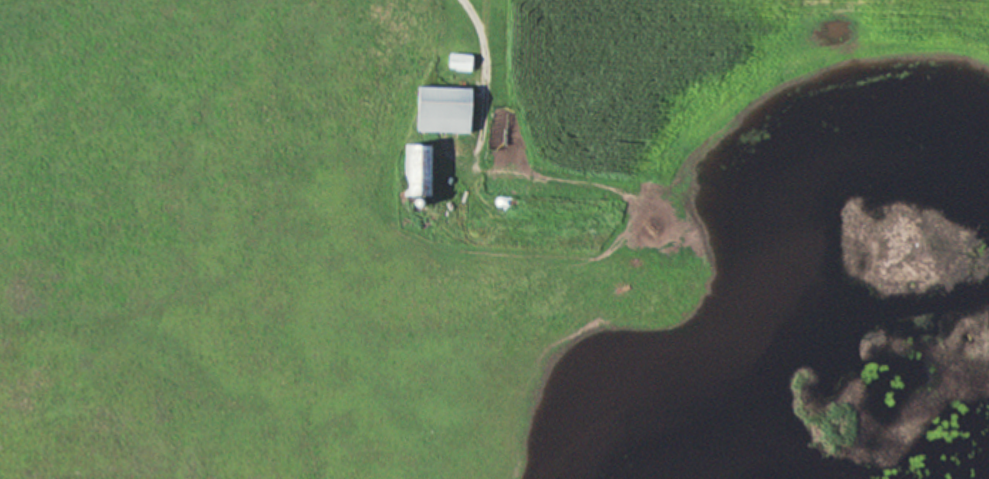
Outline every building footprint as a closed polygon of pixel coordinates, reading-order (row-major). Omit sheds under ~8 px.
[(470,54),(448,54),(448,70),(470,70),(470,54)] [(468,133),(469,88),(416,86),(415,132),(468,133)] [(429,195),(429,145),(402,145),(402,195),(429,195)]
